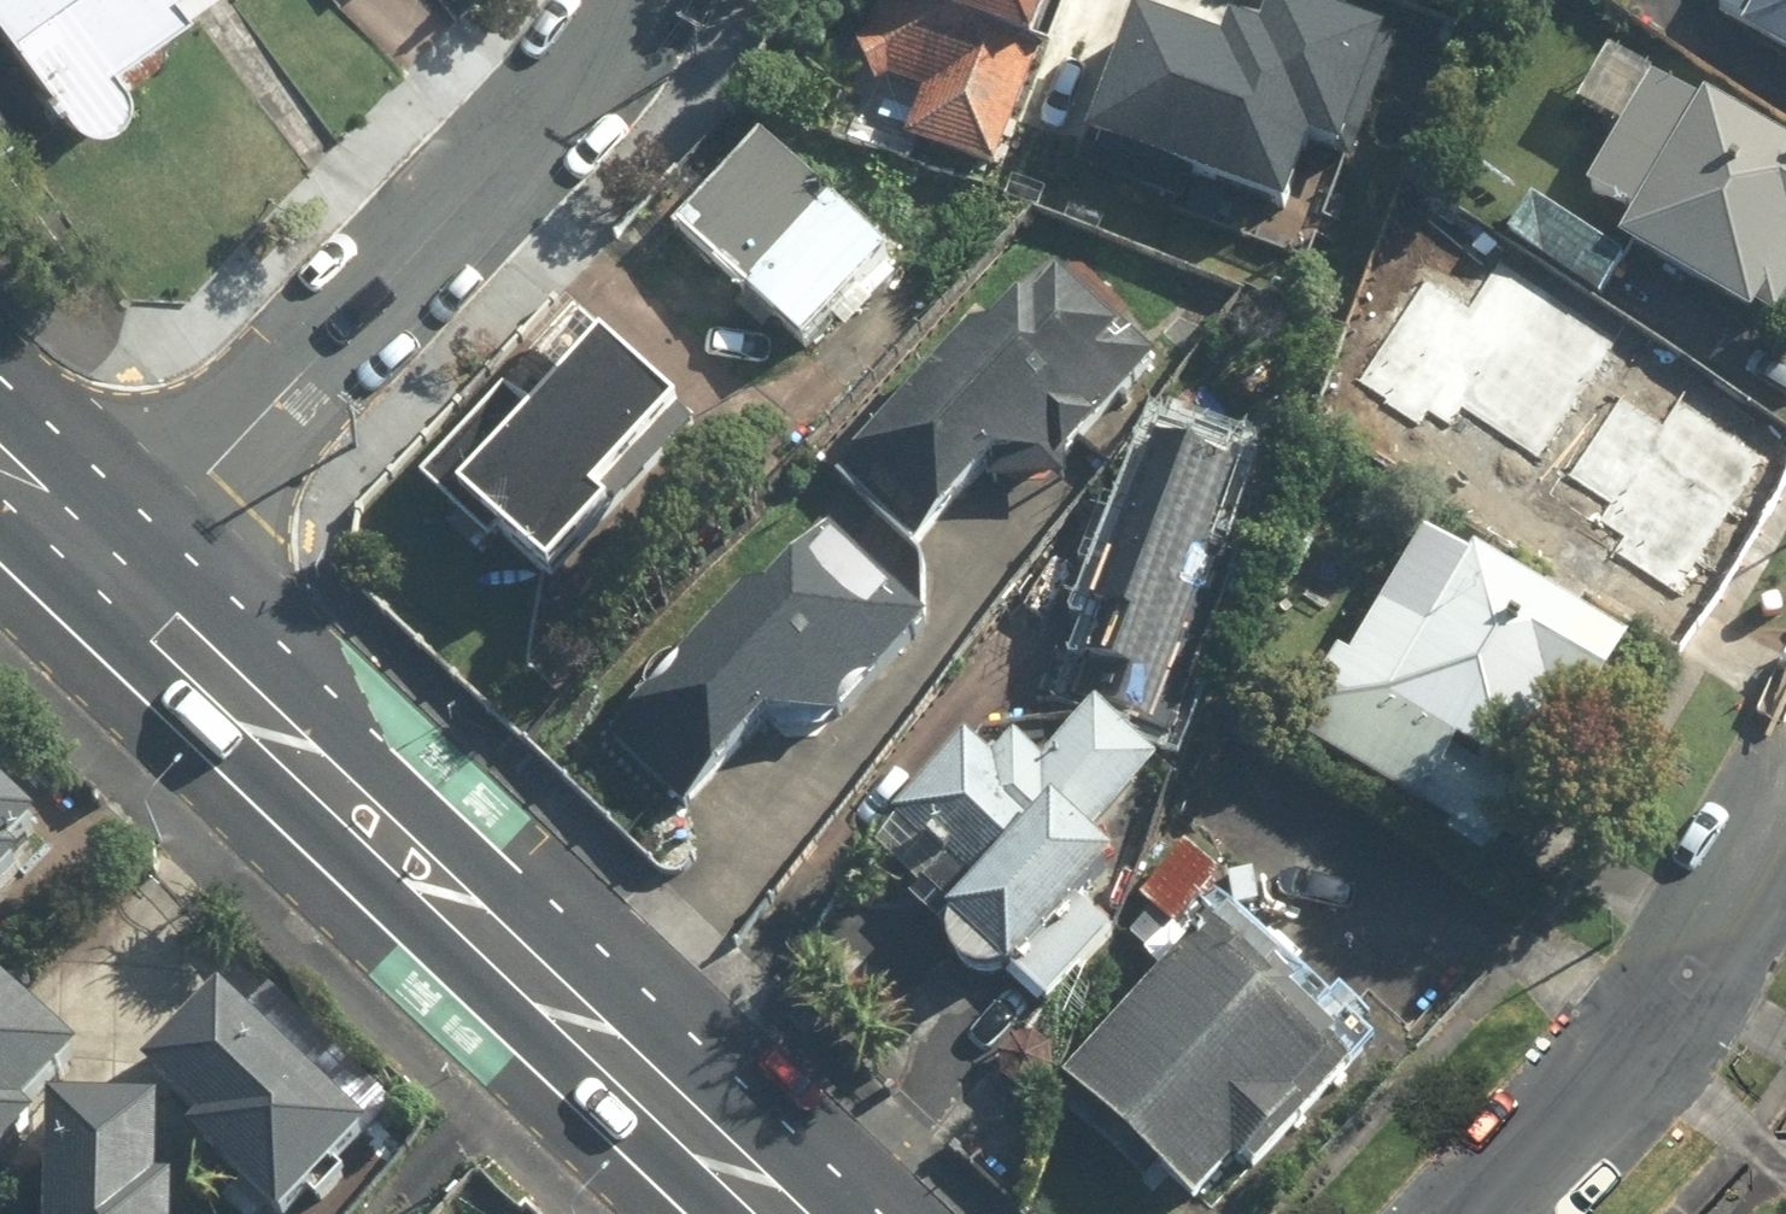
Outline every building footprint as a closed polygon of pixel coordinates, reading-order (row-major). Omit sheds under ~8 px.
[(127,61),(207,0),(0,0),(0,6),(74,102),(77,107),(80,110),(82,113),(85,116),(89,118),(92,120),(96,121),(100,122),(104,123),(108,123),(112,122),(116,121),(120,120),(124,118),(127,116),(130,113),(133,110),(135,107),(137,103),(139,99),(140,95),(141,91),(141,87),(140,83),(140,79),(138,75),(137,72),(134,68),(132,65),(129,62),(127,61)] [(1079,0),(881,0),(859,56),(931,84),(915,127),(1015,165),(1079,0)] [(1130,2),(1081,156),(1289,221),(1318,129),(1346,150),(1386,24),(1308,0),(1279,0),(1265,44),(1130,2)] [(1785,40),(1785,0),(1745,0),(1738,13),(1785,40)] [(1617,43),(1588,102),(1635,126),(1598,198),(1643,221),(1634,239),(1785,315),(1785,128),(1617,43)] [(912,250),(775,124),(686,221),(823,347),(912,250)] [(1632,255),(1543,195),(1519,232),(1608,291),(1632,255)] [(849,457),(926,540),(1029,443),(1056,472),(1174,362),(1071,251),(849,457)] [(1763,409),(1524,281),(1513,302),(1480,284),(1423,392),(1542,456),(1528,483),(1680,563),(1763,409)] [(707,398),(635,330),(625,341),(591,308),(435,473),(558,590),(643,501),(625,484),(707,398)] [(1153,674),(1139,709),(1188,728),(1256,552),(1226,540),(1257,459),(1178,429),(1113,596),(1174,619),(1168,634),(1122,616),(1106,656),(1153,674)] [(631,713),(707,791),(784,716),(810,742),(943,612),(842,509),(631,713)] [(1333,742),(1510,839),(1546,773),(1527,762),(1568,687),(1613,712),(1653,638),(1435,519),(1364,650),(1350,643),(1323,692),(1352,708),(1333,742)] [(977,973),(1014,969),(1022,959),(1034,968),(1144,835),(1130,824),(1189,752),(1116,692),(1065,754),(1031,726),(1011,750),(986,730),(913,818),(960,857),(936,886),(970,913),(959,926),(961,958),(977,973)] [(68,810),(0,748),(0,885),(68,810)] [(1133,932),(1157,952),(1179,925),(1188,932),(1240,872),(1199,837),(1148,898),(1156,905),(1133,932)] [(1064,1103),(1161,1190),(1174,1175),(1207,1205),(1243,1165),(1259,1179),(1377,1045),(1230,915),(1064,1103)] [(72,1114),(56,1098),(106,1045),(29,971),(0,1002),(0,1188),(72,1114)] [(248,980),(176,1057),(244,1121),(234,1132),(316,1210),(398,1122),(248,980)] [(192,1095),(80,1090),(75,1213),(205,1213),(206,1177),(189,1176),(192,1095)]
